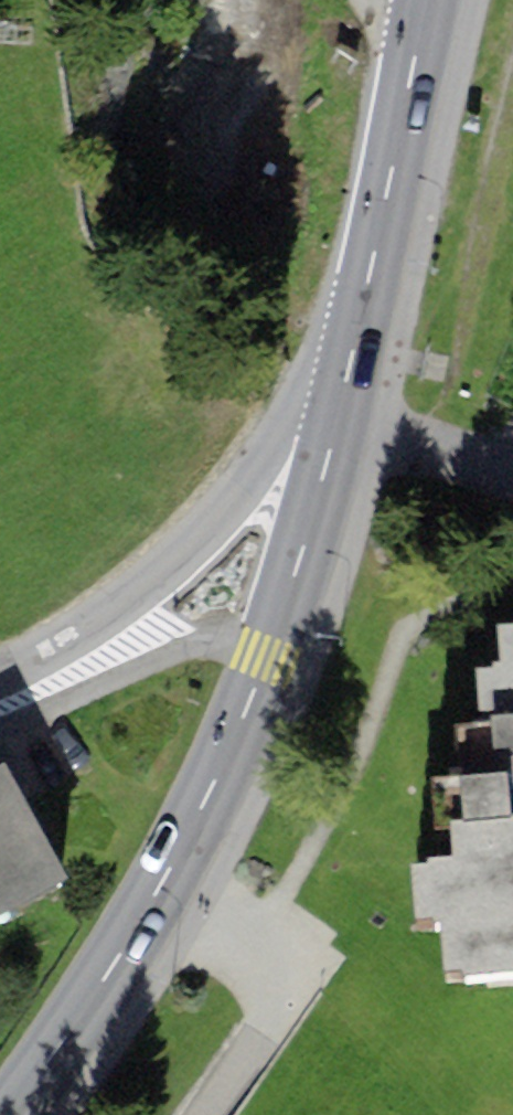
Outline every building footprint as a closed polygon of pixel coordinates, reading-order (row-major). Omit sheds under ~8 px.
[(497,624),(499,660),(491,660),(492,667),(475,669),(479,722),(455,724),(459,774),(432,776),(438,856),(426,857),(427,864),(412,865),(416,923),(439,922),(443,970),(462,968),(462,975),(512,971),(512,623),(497,624)] [(69,878),(5,762),(0,764),(0,916),(69,878)]
